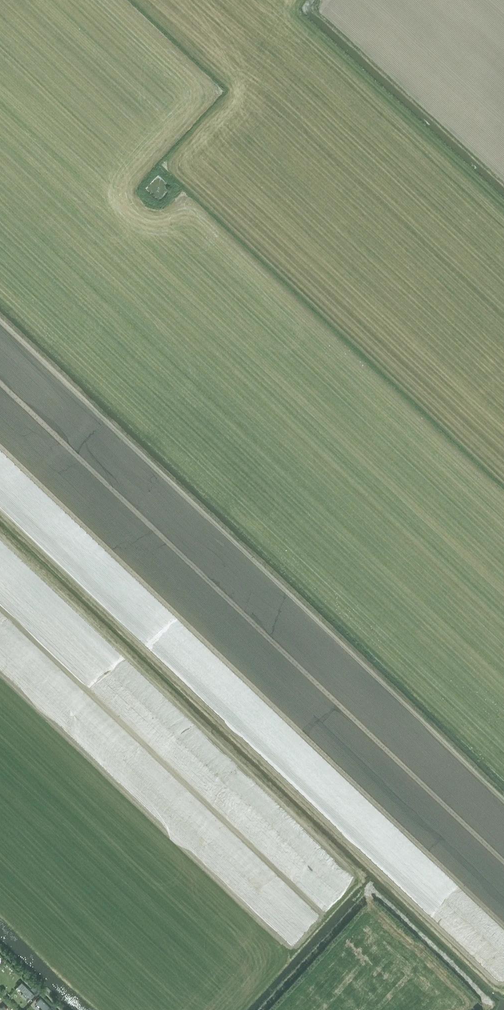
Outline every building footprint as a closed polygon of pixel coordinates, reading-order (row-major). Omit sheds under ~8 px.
[(21,981),(16,987),(28,998),(33,993),(21,981)] [(35,1009),(47,1009),(51,1006),(40,996),(31,1006),(35,1009)]
